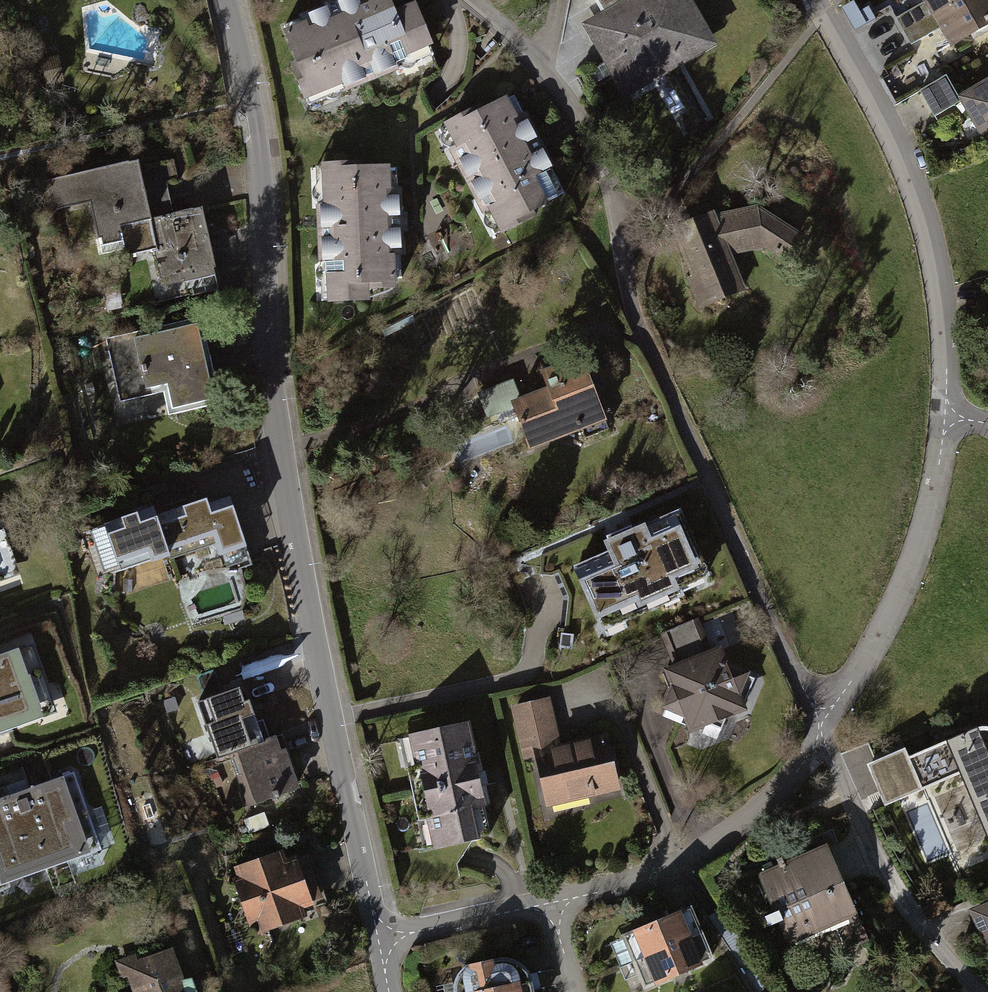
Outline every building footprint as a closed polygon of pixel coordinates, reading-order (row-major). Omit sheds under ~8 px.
[(276,34),(304,108),(428,61),(409,11),(390,18),(384,0),(365,0),(276,34)] [(583,24),(625,103),(717,55),(688,0),(629,0),(583,24)] [(943,55),(987,33),(987,9),(983,0),(915,0),(943,55)] [(914,100),(929,129),(957,115),(974,149),(987,142),(987,85),(961,99),(952,81),(914,100)] [(677,84),(660,92),(674,120),(691,111),(677,84)] [(507,99),(437,134),(493,243),(563,208),(533,150),(507,99)] [(172,159),(130,168),(143,226),(172,220),(168,202),(165,189),(177,186),(172,159)] [(115,232),(143,226),(130,168),(43,188),(49,214),(84,206),(94,250),(114,245),(113,238),(116,237),(115,232)] [(395,226),(393,169),(313,171),(317,304),(371,302),(370,282),(396,281),(395,226)] [(684,281),(697,311),(744,293),(732,260),(758,253),(782,267),(798,240),(749,208),(712,218),(711,213),(669,228),(689,279),(684,281)] [(150,254),(160,305),(216,294),(200,214),(172,220),(143,226),(115,232),(116,237),(113,238),(114,245),(117,261),(150,254)] [(195,329),(108,348),(125,422),(211,403),(195,329)] [(576,359),(530,376),(537,394),(517,401),(510,384),(476,396),(488,430),(510,422),(523,458),(602,428),(576,359)] [(155,506),(83,531),(99,579),(164,557),(166,562),(208,548),(212,560),(244,549),(227,499),(207,505),(205,499),(158,515),(155,506)] [(603,561),(568,576),(595,639),(714,588),(681,512),(597,548),(603,561)] [(691,628),(658,641),(670,671),(658,675),(666,695),(657,714),(679,724),(685,740),(741,716),(735,702),(745,678),(722,669),(716,653),(704,658),(691,628)] [(53,721),(25,646),(0,655),(0,742),(53,721)] [(237,692),(195,706),(214,761),(230,756),(262,745),(248,705),(243,707),(237,692)] [(521,765),(532,763),(531,757),(560,750),(551,704),(509,712),(521,765)] [(884,803),(959,772),(987,836),(987,727),(976,725),(909,756),(905,747),(867,764),(884,803)] [(466,728),(396,743),(421,856),(491,841),(478,782),(466,728)] [(532,763),(545,815),(618,797),(603,739),(560,750),(531,757),(532,763)] [(262,745),(230,756),(248,811),(297,795),(283,755),(277,756),(272,741),(262,745)] [(0,794),(0,890),(95,860),(69,779),(17,795),(9,799),(6,792),(0,794)] [(827,853),(759,879),(787,950),(830,933),(840,956),(864,947),(827,853)] [(280,856),(234,872),(237,882),(231,884),(247,931),(254,928),(257,937),(303,921),(300,913),(323,905),(308,859),(283,867),(280,856)] [(969,909),(980,943),(987,941),(987,903),(969,909)] [(615,935),(639,991),(716,963),(689,905),(615,935)] [(165,953),(129,966),(127,960),(109,967),(116,984),(120,983),(124,991),(179,991),(165,953)] [(449,976),(451,991),(493,991),(490,970),(449,976)]
